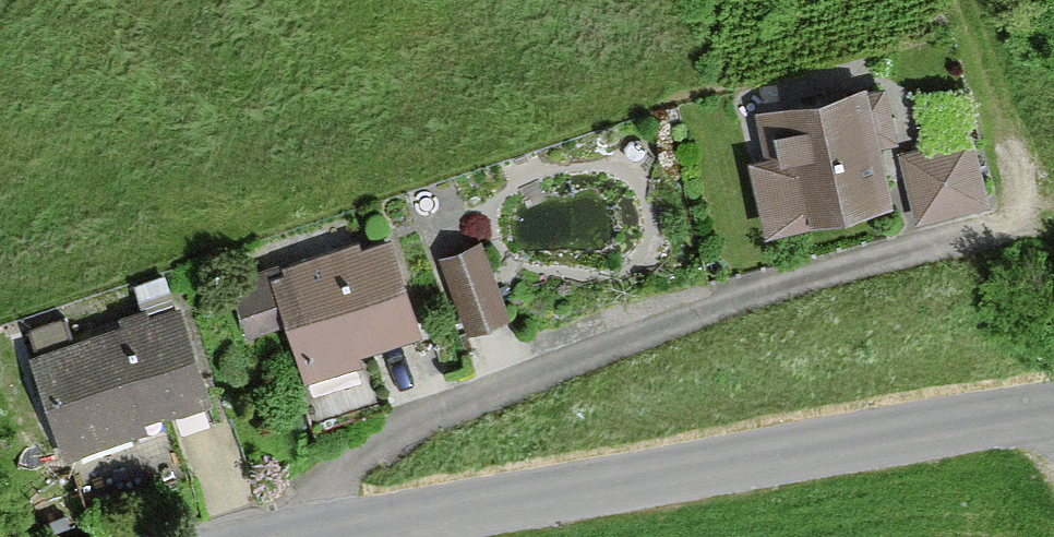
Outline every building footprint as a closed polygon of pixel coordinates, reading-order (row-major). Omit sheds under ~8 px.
[(886,219),(858,97),(759,120),(770,169),(742,175),(760,248),(886,219)] [(910,207),(986,203),(982,141),(907,145),(910,207)] [(415,339),(387,250),(267,288),(300,391),(356,373),(352,359),(415,339)] [(477,255),(434,271),(462,343),(504,327),(477,255)] [(269,339),(254,295),(224,305),(239,349),(269,339)] [(153,429),(206,410),(172,312),(17,366),(55,476),(157,440),(153,429)]
